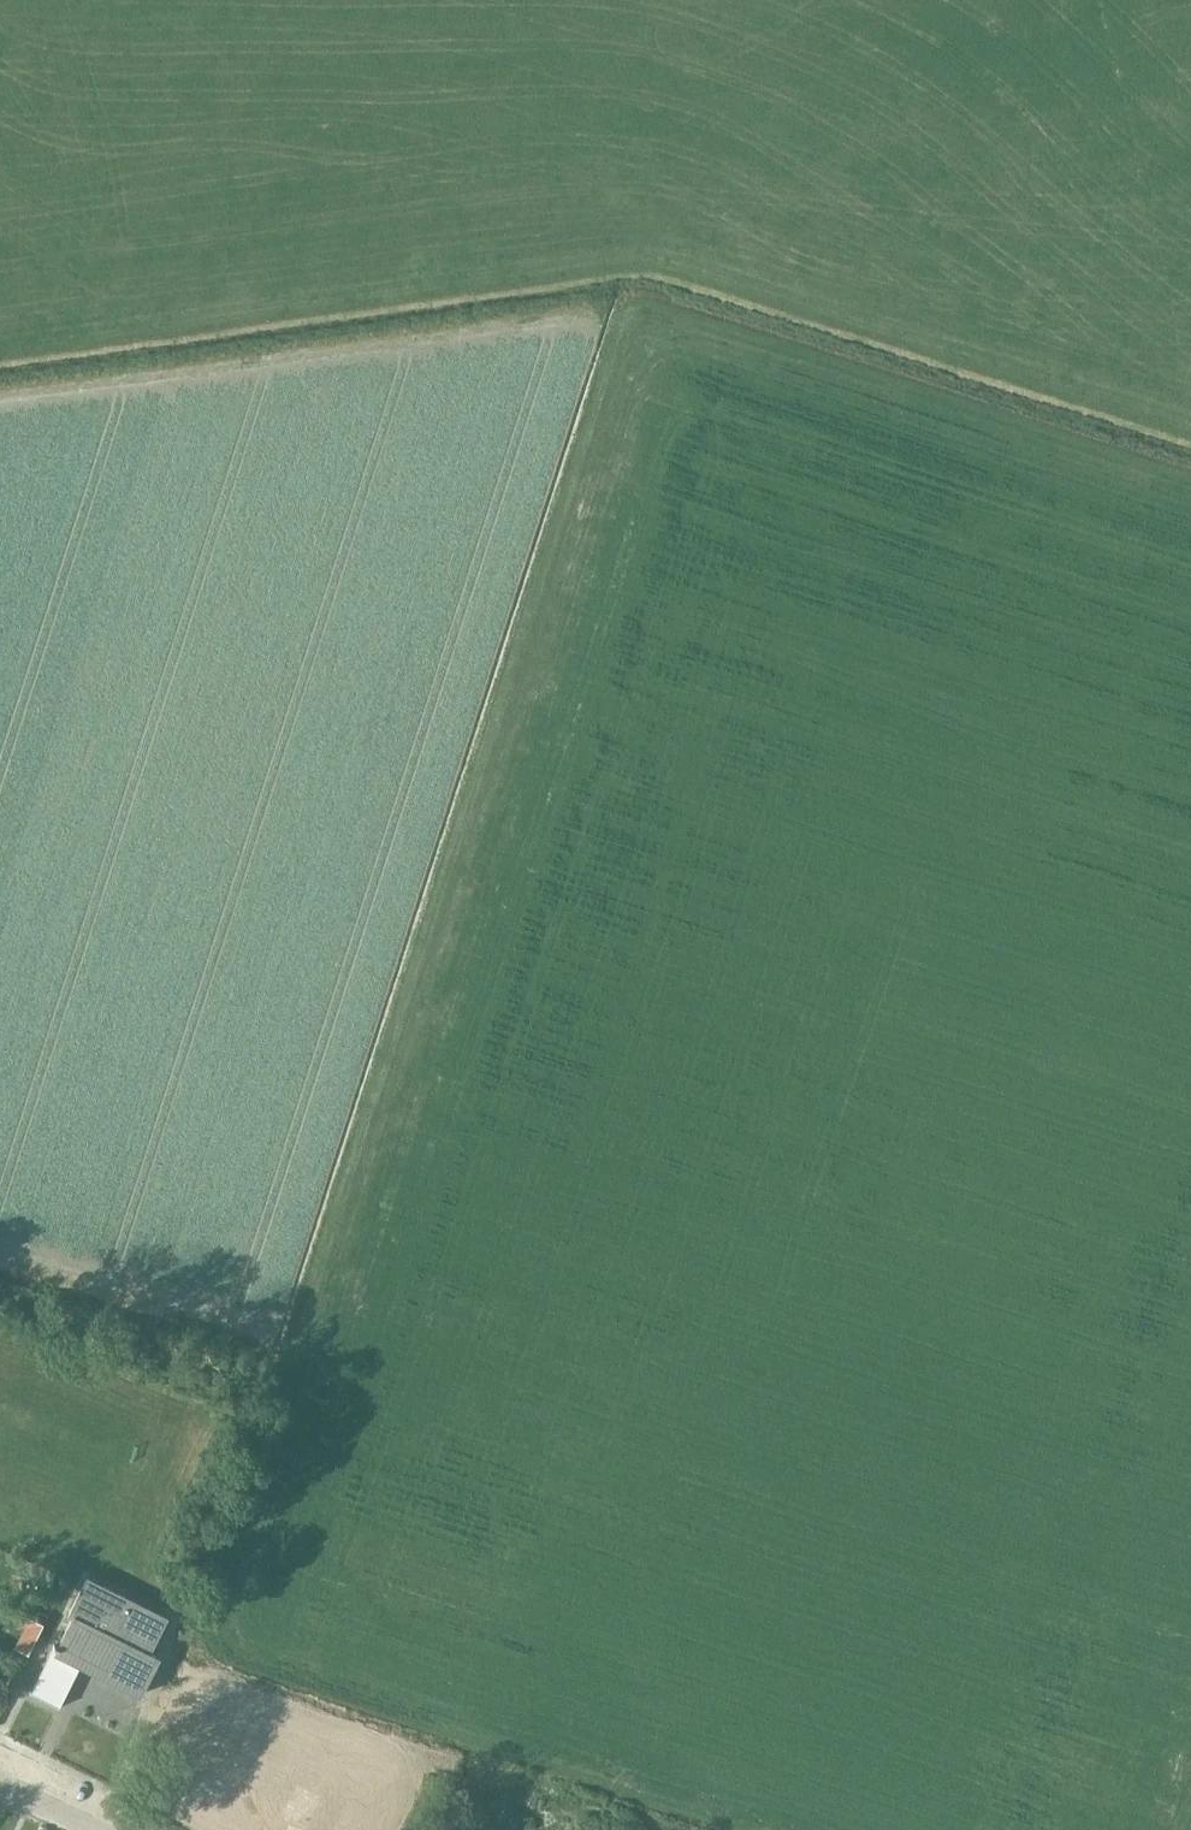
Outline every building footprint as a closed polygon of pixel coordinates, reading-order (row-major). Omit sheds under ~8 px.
[(147,1656),(167,1617),(86,1576),(66,1615),(73,1619),(58,1648),(53,1645),(28,1696),(56,1710),(73,1676),(77,1669),(136,1698),(155,1660),(147,1656)]
